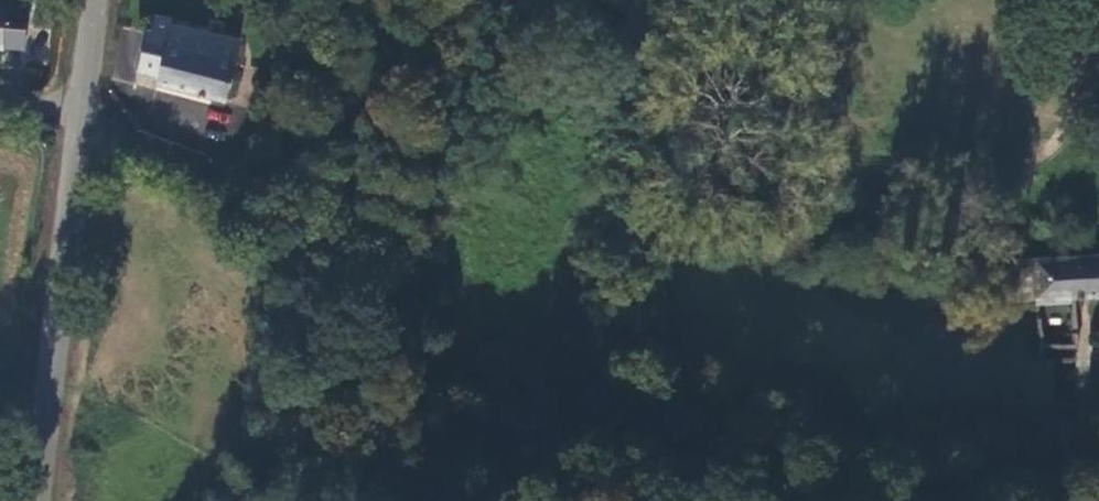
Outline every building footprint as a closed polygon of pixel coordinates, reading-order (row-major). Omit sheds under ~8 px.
[(43,10),(0,7),(0,48),(39,51),(43,10)] [(158,76),(157,83),(227,99),(240,39),(172,24),(173,19),(154,15),(151,29),(147,29),(137,71),(158,76)] [(1038,254),(1037,289),(1083,286),(1084,290),(1098,290),(1098,251),(1038,254)] [(75,447),(69,444),(64,445),(60,450),(59,456),(62,461),(67,463),(73,463),(77,458),(78,452),(75,447)]
